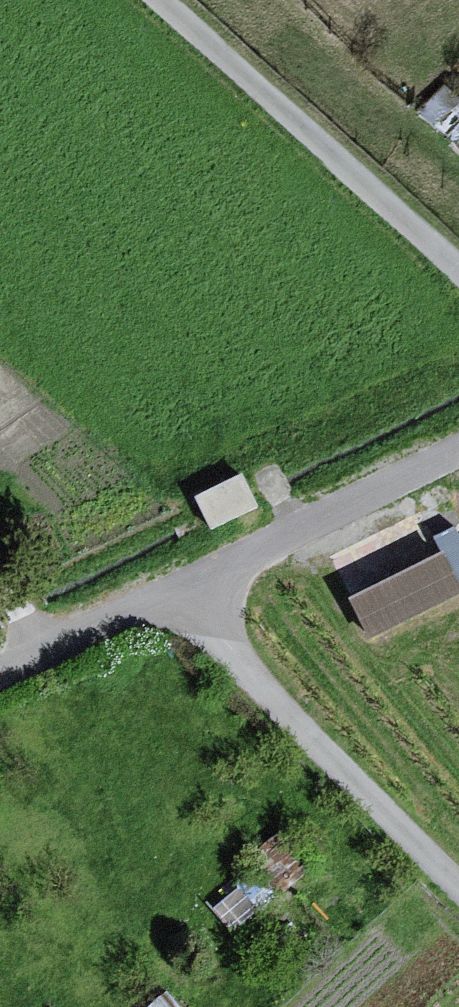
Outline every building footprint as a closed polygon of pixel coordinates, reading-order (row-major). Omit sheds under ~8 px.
[(197,496),(212,527),(256,506),(241,475),(197,496)] [(441,557),(354,599),(370,634),(458,592),(441,557)] [(304,868),(279,836),(254,856),(280,888),(304,868)] [(166,995),(152,1006),(176,1006),(166,995)]
